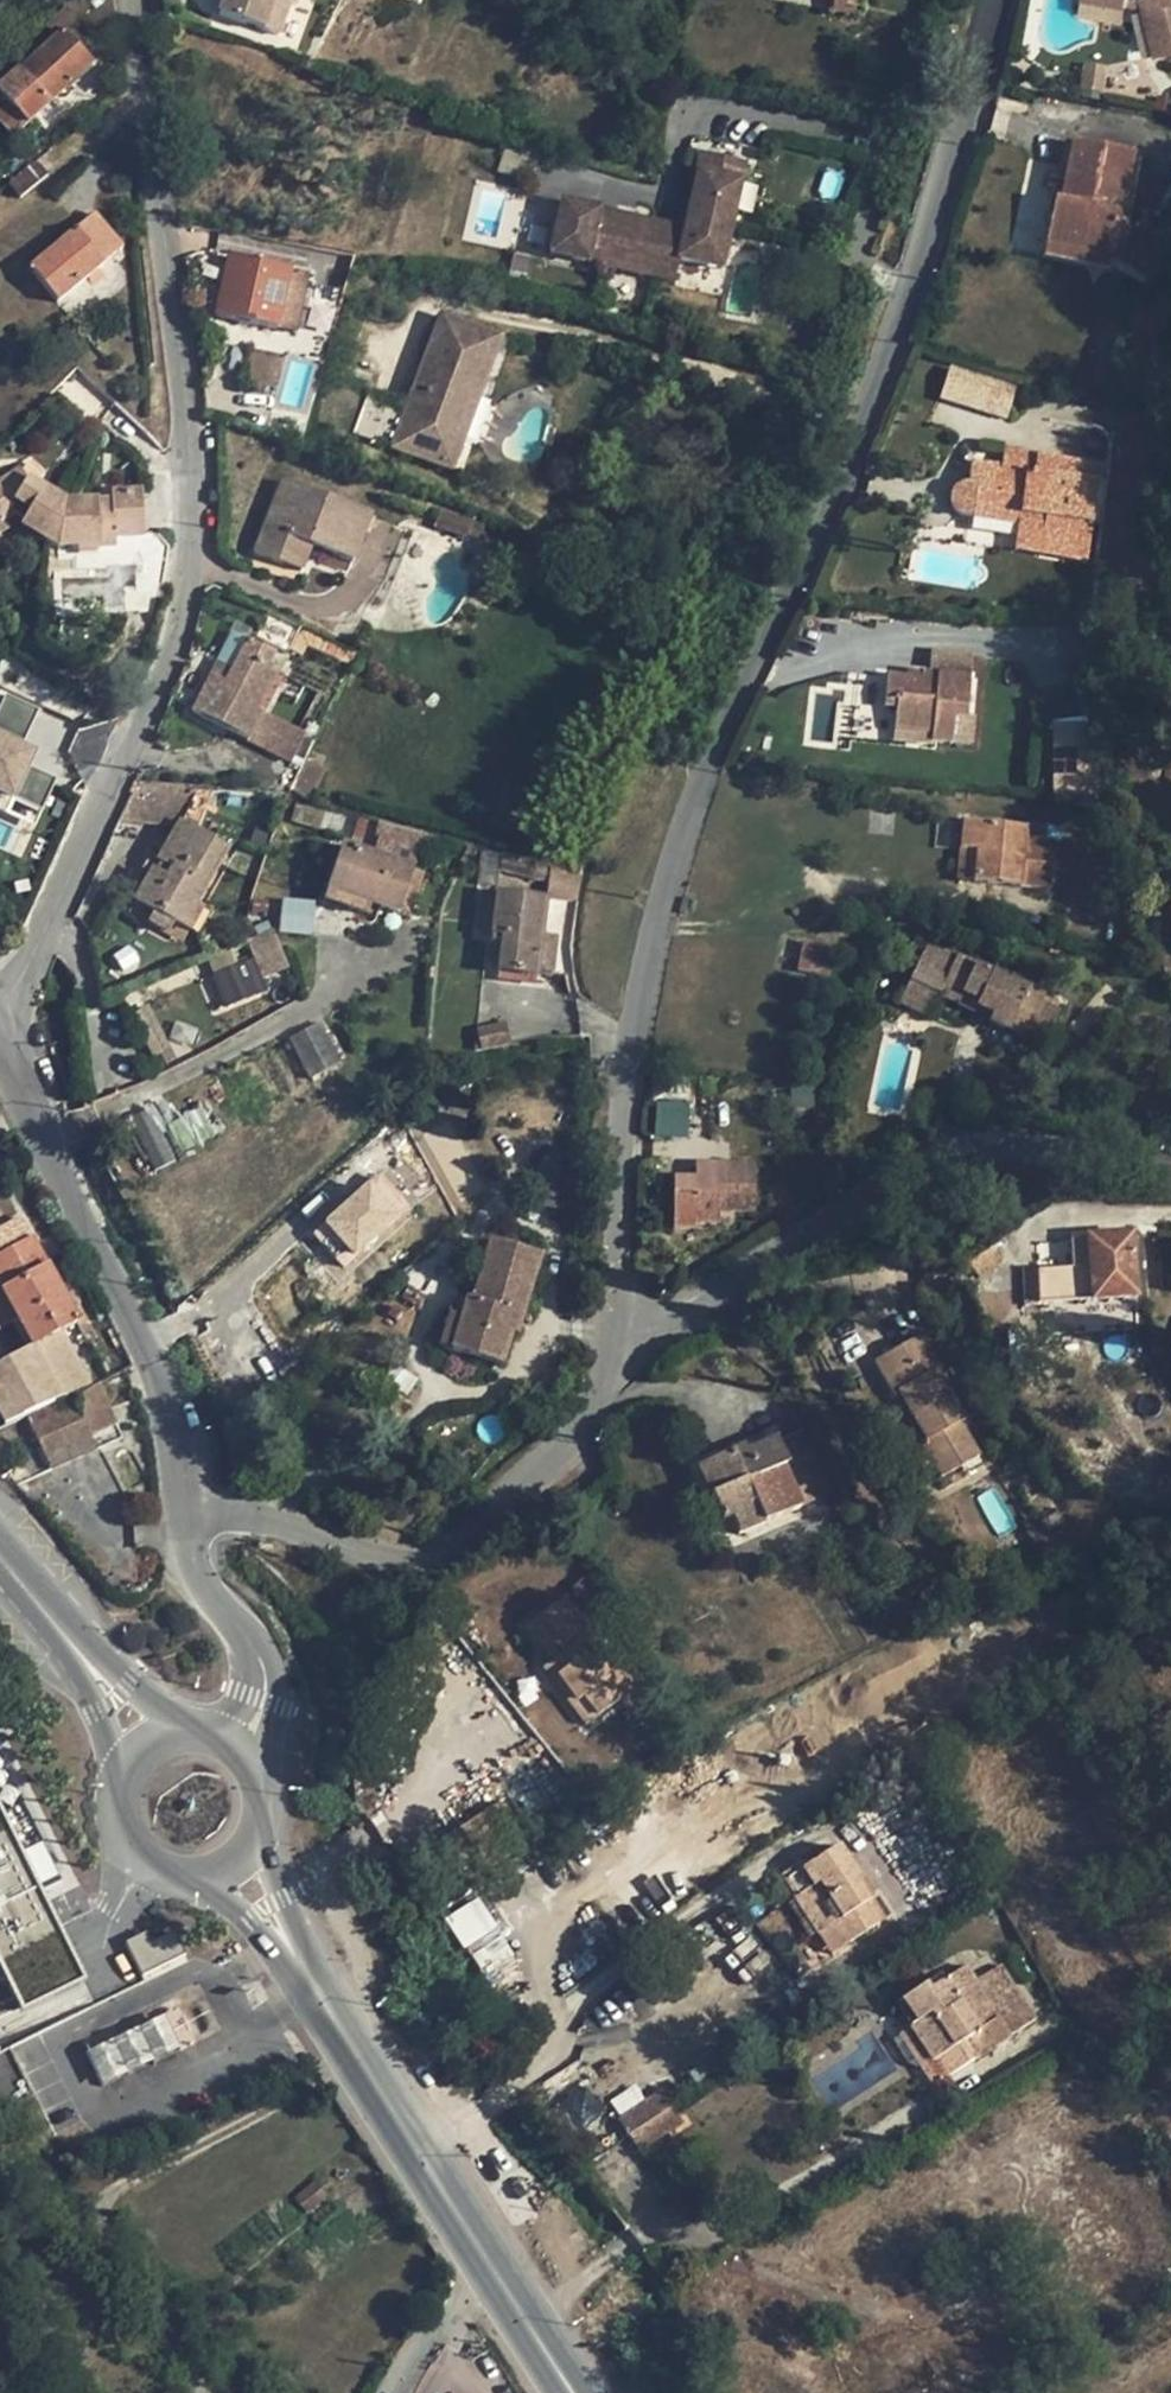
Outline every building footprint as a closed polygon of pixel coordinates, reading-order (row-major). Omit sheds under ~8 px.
[(54,37),(62,30),(65,34),(89,11),(78,0),(74,0),(45,27),(54,37)] [(295,0),(228,0),(223,15),(283,35),(295,0)] [(844,0),(832,0),(831,14),(854,17),(856,2),(844,0)] [(1144,6),(1155,55),(1170,51),(1170,0),(1142,0),(1144,6)] [(31,86),(0,114),(17,133),(93,63),(65,34),(62,30),(54,37),(17,71),(31,86)] [(1072,142),(1065,141),(1060,165),(1067,167),(1072,142)] [(1133,154),(1072,142),(1067,167),(1060,201),(1054,200),(1051,199),(1047,220),(1050,221),(1045,246),(1112,258),(1122,212),(1133,154)] [(745,162),(702,152),(684,230),(562,201),(550,254),(672,282),(677,259),(722,269),(745,162)] [(48,175),(37,162),(10,185),(21,198),(48,175)] [(1159,208),(1168,212),(1170,206),(1170,186),(1159,208)] [(75,228),(104,264),(123,249),(93,213),(75,228)] [(75,228),(28,267),(57,303),(104,264),(75,228)] [(1110,270),(1112,258),(1045,246),(1043,258),(1110,270)] [(288,270),(228,258),(216,316),(275,330),(295,335),(308,275),(288,270)] [(500,336),(441,314),(417,380),(428,384),(422,401),(470,419),(500,336)] [(103,390),(77,366),(56,386),(81,411),(103,390)] [(1015,388),(950,368),(941,399),(1006,418),(1015,388)] [(428,384),(417,380),(411,397),(422,401),(428,384)] [(368,394),(353,433),(392,448),(406,408),(368,394)] [(422,401),(411,397),(406,408),(466,430),(470,419),(422,401)] [(466,430),(406,408),(392,448),(451,470),(466,430)] [(965,516),(1017,523),(1014,550),(1088,561),(1093,523),(1099,481),(1034,472),(1037,454),(1005,449),(1002,465),(1001,472),(972,468),(969,486),(963,485),(962,486),(959,487),(956,489),(952,495),(951,501),(952,506),(955,510),(961,516),(965,516)] [(1037,454),(1034,472),(1099,481),(1103,481),(1105,463),(1037,454)] [(973,461),(972,468),(1001,472),(1002,465),(973,461)] [(9,530),(4,522),(13,516),(24,522),(21,527),(45,542),(49,527),(61,530),(65,503),(27,480),(23,468),(0,483),(0,535),(9,530)] [(282,480),(273,501),(287,507),(296,485),(282,480)] [(1099,481),(1093,523),(1102,524),(1108,482),(1103,481),(1099,481)] [(371,514),(296,485),(287,507),(273,501),(253,553),(287,566),(297,541),(311,546),(353,562),(371,514)] [(98,502),(65,503),(61,530),(49,527),(45,542),(57,550),(99,548),(115,547),(115,538),(143,537),(142,492),(111,493),(112,501),(112,509),(98,509),(98,502)] [(474,519),(441,508),(434,526),(466,538),(467,535),(473,520),(474,519)] [(485,525),(473,520),(467,535),(479,540),(485,525)] [(115,538),(115,547),(144,547),(143,537),(115,538)] [(912,549),(907,579),(914,580),(918,550),(912,549)] [(124,589),(125,612),(138,612),(135,589),(124,589)] [(267,612),(255,636),(288,654),(291,648),(301,629),(267,612)] [(291,648),(301,652),(305,645),(311,634),(301,629),(291,648)] [(233,632),(211,675),(225,682),(247,639),(233,632)] [(353,655),(311,634),(305,645),(348,666),(353,655)] [(274,654),(247,639),(225,682),(211,675),(191,713),(247,743),(248,741),(262,713),(258,711),(278,672),(268,666),(274,654)] [(972,658),(938,655),(937,674),(970,678),(972,658)] [(921,680),(887,676),(884,706),(896,707),(894,730),(932,733),(931,741),(951,743),(971,744),(973,719),(967,719),(970,678),(937,674),(922,673),(921,680)] [(36,703),(0,691),(0,800),(40,813),(51,778),(30,770),(39,744),(24,739),(36,703)] [(262,713),(248,741),(290,763),(305,736),(262,713)] [(1091,722),(1063,723),(1064,802),(1103,805),(1091,722)] [(1064,802),(1063,723),(1055,724),(1056,801),(1064,802)] [(107,764),(103,726),(72,729),(76,767),(107,764)] [(931,741),(932,733),(894,730),(892,743),(931,746),(931,741)] [(764,759),(746,757),(745,767),(763,768),(764,759)] [(305,761),(290,792),(310,801),(324,770),(305,761)] [(131,794),(120,818),(151,821),(173,786),(138,783),(134,792),(132,795),(131,794)] [(173,786),(151,821),(179,823),(180,821),(182,816),(196,787),(173,786)] [(214,789),(196,787),(182,816),(199,826),(214,789)] [(245,795),(227,795),(226,809),(245,810),(245,795)] [(316,811),(296,805),(291,821),(313,825),(316,811)] [(375,820),(357,815),(348,840),(366,846),(375,820)] [(182,816),(180,821),(197,831),(199,826),(182,816)] [(180,821),(179,823),(160,857),(147,879),(134,901),(155,912),(149,923),(167,932),(173,922),(190,931),(201,909),(195,906),(200,899),(229,849),(197,831),(180,821)] [(1026,828),(964,822),(961,850),(977,851),(974,882),(1020,887),(1050,889),(1055,842),(1024,839),(1026,828)] [(403,829),(380,823),(376,836),(400,843),(400,842),(403,829)] [(421,834),(403,829),(400,842),(418,847),(421,834)] [(413,868),(343,844),(327,890),(324,900),(367,915),(371,905),(398,914),(398,912),(402,899),(414,903),(424,873),(412,869),(413,868)] [(977,851),(961,850),(958,880),(974,882),(977,851)] [(139,874),(147,879),(160,857),(151,852),(139,874)] [(502,854),(499,869),(513,873),(516,859),(502,854)] [(546,900),(497,894),(491,935),(502,936),(502,942),(498,971),(499,971),(535,976),(536,976),(536,972),(553,975),(574,978),(572,971),(569,949),(574,916),(580,876),(550,868),(516,859),(513,873),(548,883),(546,900)] [(482,892),(476,933),(491,935),(497,894),(482,892)] [(313,932),(315,899),(282,898),(280,931),(313,932)] [(200,899),(195,906),(201,909),(209,913),(213,906),(200,899)] [(402,899),(398,912),(410,915),(414,903),(402,899)] [(209,913),(201,909),(190,931),(198,935),(209,913)] [(190,931),(173,922),(167,932),(183,941),(190,931)] [(271,930),(246,941),(254,958),(263,979),(289,968),(273,931),(271,930)] [(246,941),(207,955),(215,975),(254,958),(246,941)] [(835,949),(803,942),(797,972),(829,977),(835,949)] [(928,944),(924,953),(952,967),(956,958),(928,944)] [(991,975),(956,958),(952,967),(924,953),(910,982),(939,996),(944,983),(978,999),(976,1005),(992,1013),(990,1019),(989,1020),(1025,1038),(1028,1031),(1046,1039),(1058,1012),(1041,1004),(1045,995),(1030,988),(993,972),(991,975)] [(535,976),(499,971),(497,981),(535,985),(535,976)] [(910,982),(899,1004),(928,1018),(939,996),(910,982)] [(944,983),(939,996),(973,1010),(978,999),(944,983)] [(976,1005),(973,1010),(990,1019),(992,1013),(976,1005)] [(321,1020),(189,1089),(213,1136),(346,1065),(321,1020)] [(476,1029),(480,1051),(507,1045),(502,1024),(476,1029)] [(688,1079),(654,1078),(653,1099),(686,1100),(688,1079)] [(148,1108),(128,1119),(155,1169),(175,1158),(148,1108)] [(674,1164),(674,1179),(698,1179),(698,1182),(719,1183),(719,1165),(674,1164)] [(311,1222),(339,1263),(412,1213),(384,1172),(311,1222)] [(698,1179),(674,1179),(674,1229),(696,1229),(696,1223),(719,1224),(719,1183),(698,1182),(698,1179)] [(920,1224),(913,1216),(901,1229),(908,1236),(920,1224)] [(0,1229),(0,1331),(18,1322),(32,1349),(75,1325),(86,1345),(95,1341),(70,1292),(63,1296),(20,1218),(0,1229)] [(1130,1238),(1086,1241),(1081,1242),(1069,1242),(1069,1245),(1070,1257),(1071,1270),(1054,1271),(1053,1266),(1035,1267),(1035,1271),(1022,1272),(1024,1307),(1038,1306),(1038,1305),(1092,1301),(1135,1297),(1130,1238)] [(539,1256),(490,1241),(488,1247),(483,1264),(472,1300),(466,1299),(460,1318),(449,1314),(439,1348),(450,1351),(501,1366),(510,1334),(516,1336),(539,1256)] [(476,1244),(472,1261),(483,1264),(488,1247),(476,1244)] [(1000,1263),(989,1251),(967,1269),(977,1282),(1000,1263)] [(924,1335),(875,1364),(894,1397),(900,1394),(925,1439),(921,1442),(941,1477),(980,1455),(960,1421),(966,1418),(938,1371),(944,1368),(924,1335)] [(28,1419),(45,1456),(91,1435),(118,1423),(101,1385),(28,1419)] [(802,1430),(778,1441),(789,1464),(814,1453),(802,1430)] [(91,1435),(45,1456),(51,1470),(98,1450),(91,1435)] [(778,1440),(745,1454),(735,1458),(733,1453),(712,1461),(725,1491),(710,1497),(722,1522),(730,1518),(738,1535),(764,1524),(801,1507),(800,1506),(832,1492),(814,1453),(789,1464),(778,1441),(778,1440)] [(743,1447),(733,1453),(735,1458),(745,1454),(743,1447)] [(712,1461),(698,1468),(710,1497),(725,1491),(712,1461)] [(624,1514),(616,1506),(608,1513),(615,1521),(623,1515),(624,1514)] [(566,1596),(523,1628),(550,1662),(559,1674),(556,1676),(576,1704),(583,1698),(596,1718),(635,1690),(566,1596)] [(556,1676),(559,1674),(550,1662),(541,1669),(550,1681),(556,1676)] [(576,1704),(556,1676),(550,1681),(571,1708),(576,1704)] [(576,1704),(571,1708),(584,1726),(596,1718),(583,1698),(576,1704)] [(94,2002),(40,1892),(58,1887),(0,1765),(0,2053),(94,2002)] [(838,1847),(811,1864),(807,1859),(784,1874),(797,1896),(795,1898),(819,1934),(837,1922),(850,1942),(878,1924),(865,1904),(872,1899),(838,1847)] [(478,1894),(444,1915),(488,1985),(522,1963),(478,1894)] [(872,1899),(865,1904),(878,1924),(885,1919),(872,1899)] [(127,1939),(140,1972),(184,1954),(171,1922),(127,1939)] [(850,1942),(837,1922),(819,1934),(832,1954),(850,1942)] [(924,1986),(903,2001),(918,2022),(910,2027),(934,2062),(961,2043),(973,2061),(1035,2019),(999,1965),(975,1982),(964,1967),(943,1981),(927,1991),(924,1986)] [(940,1976),(924,1986),(927,1991),(943,1981),(940,1976)] [(903,2001),(896,2006),(910,2027),(918,2022),(903,2001)] [(177,2010),(85,2053),(101,2087),(193,2043),(177,2010)] [(934,2062),(910,2027),(900,2033),(935,2086),(945,2079),(934,2062)] [(961,2043),(934,2062),(945,2079),(973,2061),(961,2043)] [(672,2107),(662,2091),(617,2120),(627,2137),(672,2107)] [(672,2107),(627,2137),(638,2152),(683,2123),(672,2107)] [(616,2143),(611,2136),(589,2150),(595,2158),(616,2143)] [(315,2181),(293,2199),(306,2215),(328,2197),(315,2181)]
